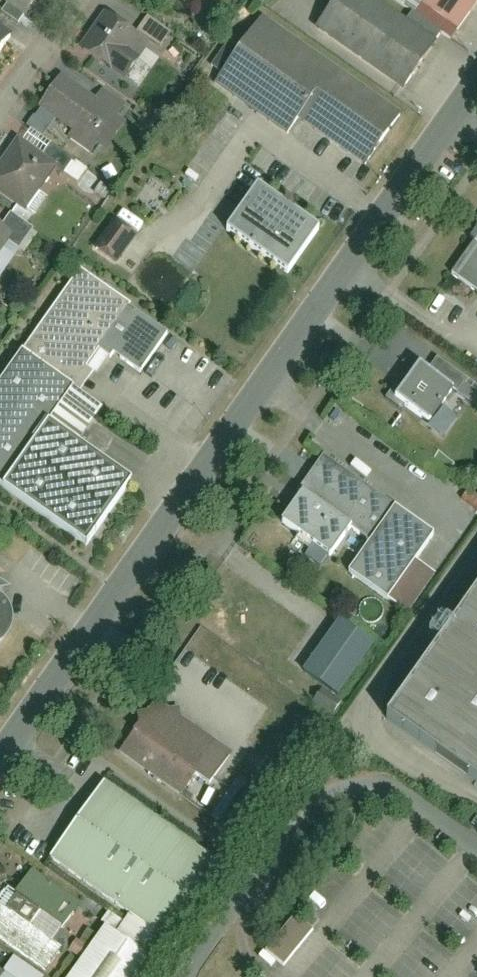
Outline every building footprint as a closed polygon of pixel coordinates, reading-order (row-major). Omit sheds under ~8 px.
[(32,0),(0,0),(0,2),(21,16),(32,0)] [(316,33),(401,95),(434,49),(366,0),(340,0),(316,33)] [(455,24),(471,0),(419,0),(455,24)] [(137,33),(102,13),(79,52),(126,80),(145,48),(156,55),(169,33),(145,19),(137,33)] [(262,20),(215,87),(283,134),(294,118),(360,164),(395,112),(262,20)] [(0,26),(0,48),(10,33),(0,26)] [(94,158),(130,102),(102,84),(93,97),(59,74),(37,107),(73,131),(67,140),(94,158)] [(0,166),(0,195),(25,212),(55,167),(16,141),(0,166)] [(255,189),(226,233),(285,272),(314,228),(255,189)] [(115,216),(95,248),(121,264),(141,232),(115,216)] [(8,247),(17,253),(32,233),(11,218),(2,231),(0,230),(0,257),(8,247)] [(450,273),(476,291),(476,289),(476,233),(450,273)] [(0,386),(0,480),(81,535),(121,477),(45,425),(127,307),(78,273),(0,386)] [(421,363),(397,396),(435,423),(459,390),(421,363)] [(324,463),(280,525),(333,562),(353,533),(370,546),(349,576),(387,602),(432,538),(324,463)] [(9,641),(13,620),(7,607),(14,593),(0,584),(0,649),(9,641)] [(393,721),(476,779),(476,600),(393,721)] [(345,695),(383,642),(346,616),(309,670),(345,695)] [(163,700),(125,754),(187,796),(198,779),(209,787),(235,749),(163,700)] [(71,976),(139,976),(215,868),(102,791),(50,867),(128,921),(115,939),(103,931),(71,976)] [(44,973),(58,953),(49,947),(77,908),(29,875),(3,913),(0,911),(0,943),(44,973)] [(18,957),(4,976),(46,976),(18,957)]
